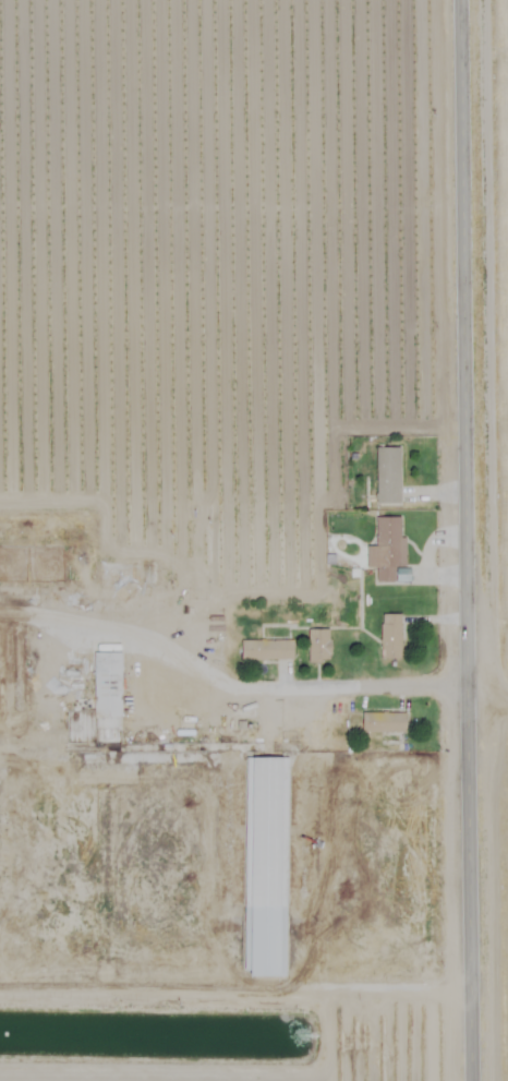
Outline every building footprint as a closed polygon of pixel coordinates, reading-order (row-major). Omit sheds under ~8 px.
[(378,504),(402,503),(400,447),(377,448),(378,504)] [(377,546),(368,547),(368,569),(376,569),(377,582),(396,582),(396,567),(406,567),(406,537),(401,538),(401,517),(376,518),(377,546)] [(64,584),(64,546),(0,547),(0,585),(64,584)] [(158,562),(99,563),(99,585),(159,584),(158,562)] [(402,615),(381,615),(382,659),(402,659),(402,615)] [(331,630),(308,630),(309,663),(331,662),(331,630)] [(0,634),(0,730),(29,730),(28,634),(0,634)] [(242,660),(294,659),(294,640),(241,641),(242,660)] [(121,653),(94,654),(96,718),(123,717),(121,653)] [(407,713),(362,714),(363,733),(407,732),(407,713)] [(300,766),(286,766),(286,758),(246,758),(246,766),(231,766),(232,818),(244,818),(245,869),(231,869),(231,883),(244,883),(245,971),(252,971),(253,978),(286,978),(286,964),(287,964),(285,847),(301,847),(300,766)]
